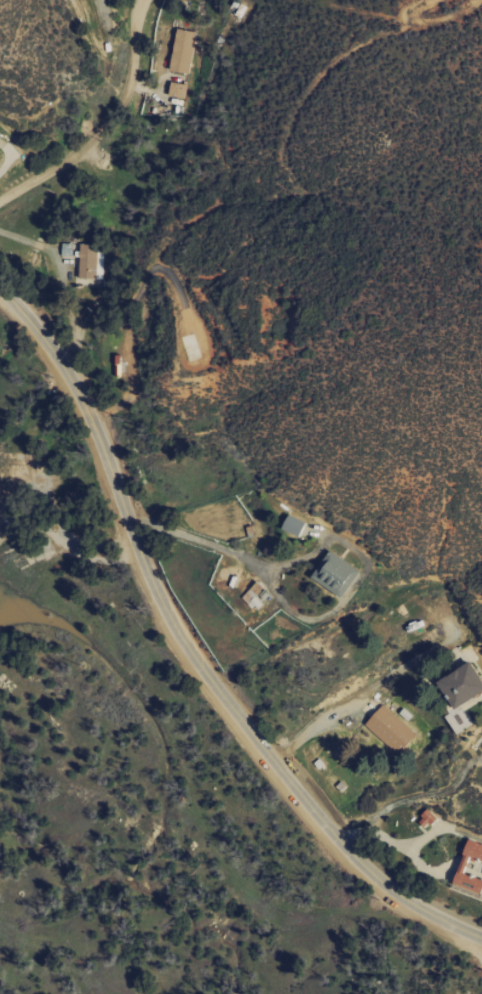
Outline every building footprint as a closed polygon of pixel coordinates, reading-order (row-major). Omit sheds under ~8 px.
[(194,31),(174,28),(168,70),(188,73),(194,31)] [(102,279),(104,246),(79,245),(77,278),(102,279)] [(340,598),(358,571),(327,550),(309,576),(340,598)] [(481,689),(481,684),(466,660),(433,683),(451,710),(481,689)] [(363,723),(395,754),(414,735),(382,703),(363,723)] [(416,820),(425,828),(435,817),(426,809),(416,820)] [(481,886),(481,880),(464,874),(469,858),(481,863),(481,845),(466,839),(450,884),(479,895),(481,886)]
